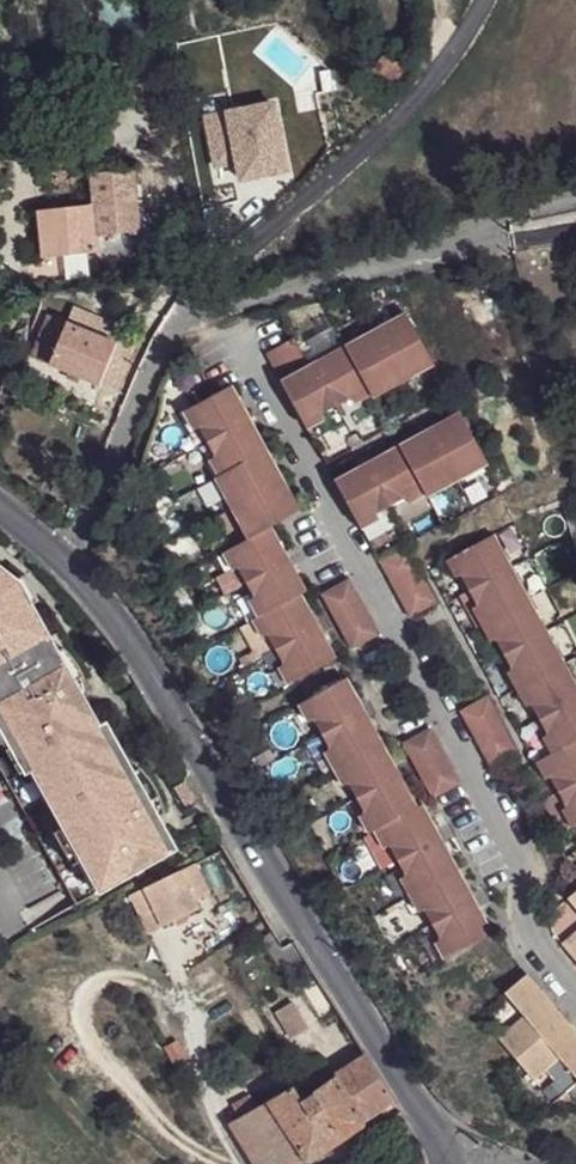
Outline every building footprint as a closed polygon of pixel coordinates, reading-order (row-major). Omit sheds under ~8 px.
[(413,74),(386,54),(375,70),(403,90),(413,74)] [(96,209),(98,235),(140,233),(138,171),(95,173),(95,178),(96,209)] [(74,187),(75,210),(96,209),(95,178),(73,179),(74,187)] [(74,187),(47,188),(49,259),(98,257),(98,235),(96,209),(75,210),(74,187)] [(439,364),(411,312),(379,329),(407,380),(439,364)] [(67,331),(51,325),(42,356),(54,361),(67,331)] [(68,328),(67,331),(54,361),(52,368),(101,388),(117,350),(68,328)] [(407,380),(379,329),(350,344),(372,388),(376,395),(407,380)] [(298,335),(270,349),(285,378),(313,363),(298,335)] [(372,388),(350,344),(317,361),(339,405),(372,388)] [(339,405),(317,361),(313,363),(285,378),(308,421),(339,405)] [(235,381),(192,405),(202,423),(209,437),(252,413),(235,381)] [(192,405),(185,409),(195,427),(202,423),(192,405)] [(491,464),(464,412),(433,428),(460,481),(491,464)] [(252,413),(209,437),(220,459),(226,469),(268,445),(252,413)] [(460,481),(433,428),(403,445),(425,490),(430,498),(460,481)] [(226,469),(218,473),(235,504),(285,478),(268,445),(226,469)] [(425,490),(403,445),(370,463),(394,507),(425,490)] [(218,473),(226,469),(220,459),(213,462),(218,473)] [(370,463),(338,480),(361,523),(394,507),(370,463)] [(285,478),(235,504),(251,536),(273,524),(302,509),(285,478)] [(235,504),(213,515),(230,547),(251,536),(235,504)] [(251,536),(230,547),(237,562),(247,580),(290,557),(273,524),(251,536)] [(495,536),(453,559),(470,591),(513,568),(495,536)] [(408,545),(380,559),(411,618),(439,602),(408,545)] [(290,557),(247,580),(265,613),(302,592),(308,590),(290,557)] [(178,850),(152,802),(154,801),(129,756),(126,757),(109,726),(102,730),(84,698),(76,683),(79,682),(62,651),(53,636),(51,638),(34,606),(37,604),(25,581),(23,580),(0,562),(0,757),(81,903),(178,850)] [(247,580),(237,562),(217,573),(227,590),(247,580)] [(487,624),(530,601),(513,568),(470,591),(487,624)] [(27,575),(23,580),(25,581),(37,604),(45,600),(34,580),(27,575)] [(380,634),(351,578),(323,592),(353,648),(380,634)] [(265,613),(259,615),(276,647),(320,624),(302,592),(265,613)] [(505,657),(548,635),(530,601),(487,624),(505,657)] [(294,680),(337,657),(320,624),(276,647),(294,680)] [(523,690),(566,668),(548,635),(505,657),(523,690)] [(69,647),(62,651),(79,682),(76,683),(84,698),(94,694),(92,688),(91,683),(90,678),(88,673),(85,668),(82,663),(79,658),(76,654),(72,650),(69,647)] [(575,704),(575,688),(566,668),(523,690),(540,722),(575,704)] [(347,678),(303,700),(321,732),(364,710),(347,678)] [(515,745),(491,699),(462,713),(487,759),(515,745)] [(540,722),(558,755),(575,746),(575,704),(540,722)] [(364,710),(321,732),(337,765),(381,742),(364,710)] [(460,784),(431,729),(403,743),(433,799),(460,784)] [(381,742),(337,765),(356,799),(398,776),(381,742)] [(575,787),(575,746),(558,755),(542,764),(559,796),(575,787)] [(144,767),(138,771),(154,801),(152,802),(160,818),(169,813),(169,812),(168,806),(167,802),(165,797),(164,792),(161,787),(158,783),(155,778),(152,774),(149,770),(145,767),(144,767)] [(356,799),(373,831),(379,827),(416,807),(398,776),(356,799)] [(559,796),(575,828),(575,787),(559,796)] [(416,807),(379,827),(396,860),(440,837),(423,806),(416,807)] [(440,837),(396,860),(414,893),(457,870),(440,837)] [(198,862),(133,894),(145,919),(159,913),(166,926),(202,908),(197,899),(212,892),(198,862)] [(457,870),(414,893),(431,926),(475,903),(457,870)] [(448,958),(491,935),(475,903),(431,926),(448,958)] [(159,913),(145,919),(151,933),(166,926),(159,913)] [(561,948),(575,966),(575,936),(561,948)] [(524,1020),(495,1042),(512,1063),(562,1022),(525,978),(504,994),(524,1020)] [(293,1000),(271,1011),(286,1038),(307,1026),(293,1000)] [(557,1062),(575,1084),(575,1040),(562,1022),(512,1063),(529,1084),(557,1062)] [(368,1054),(316,1090),(314,1093),(305,1100),(295,1084),(258,1105),(232,1120),(259,1163),(301,1163),(365,1122),(364,1120),(395,1099),(368,1054)]
